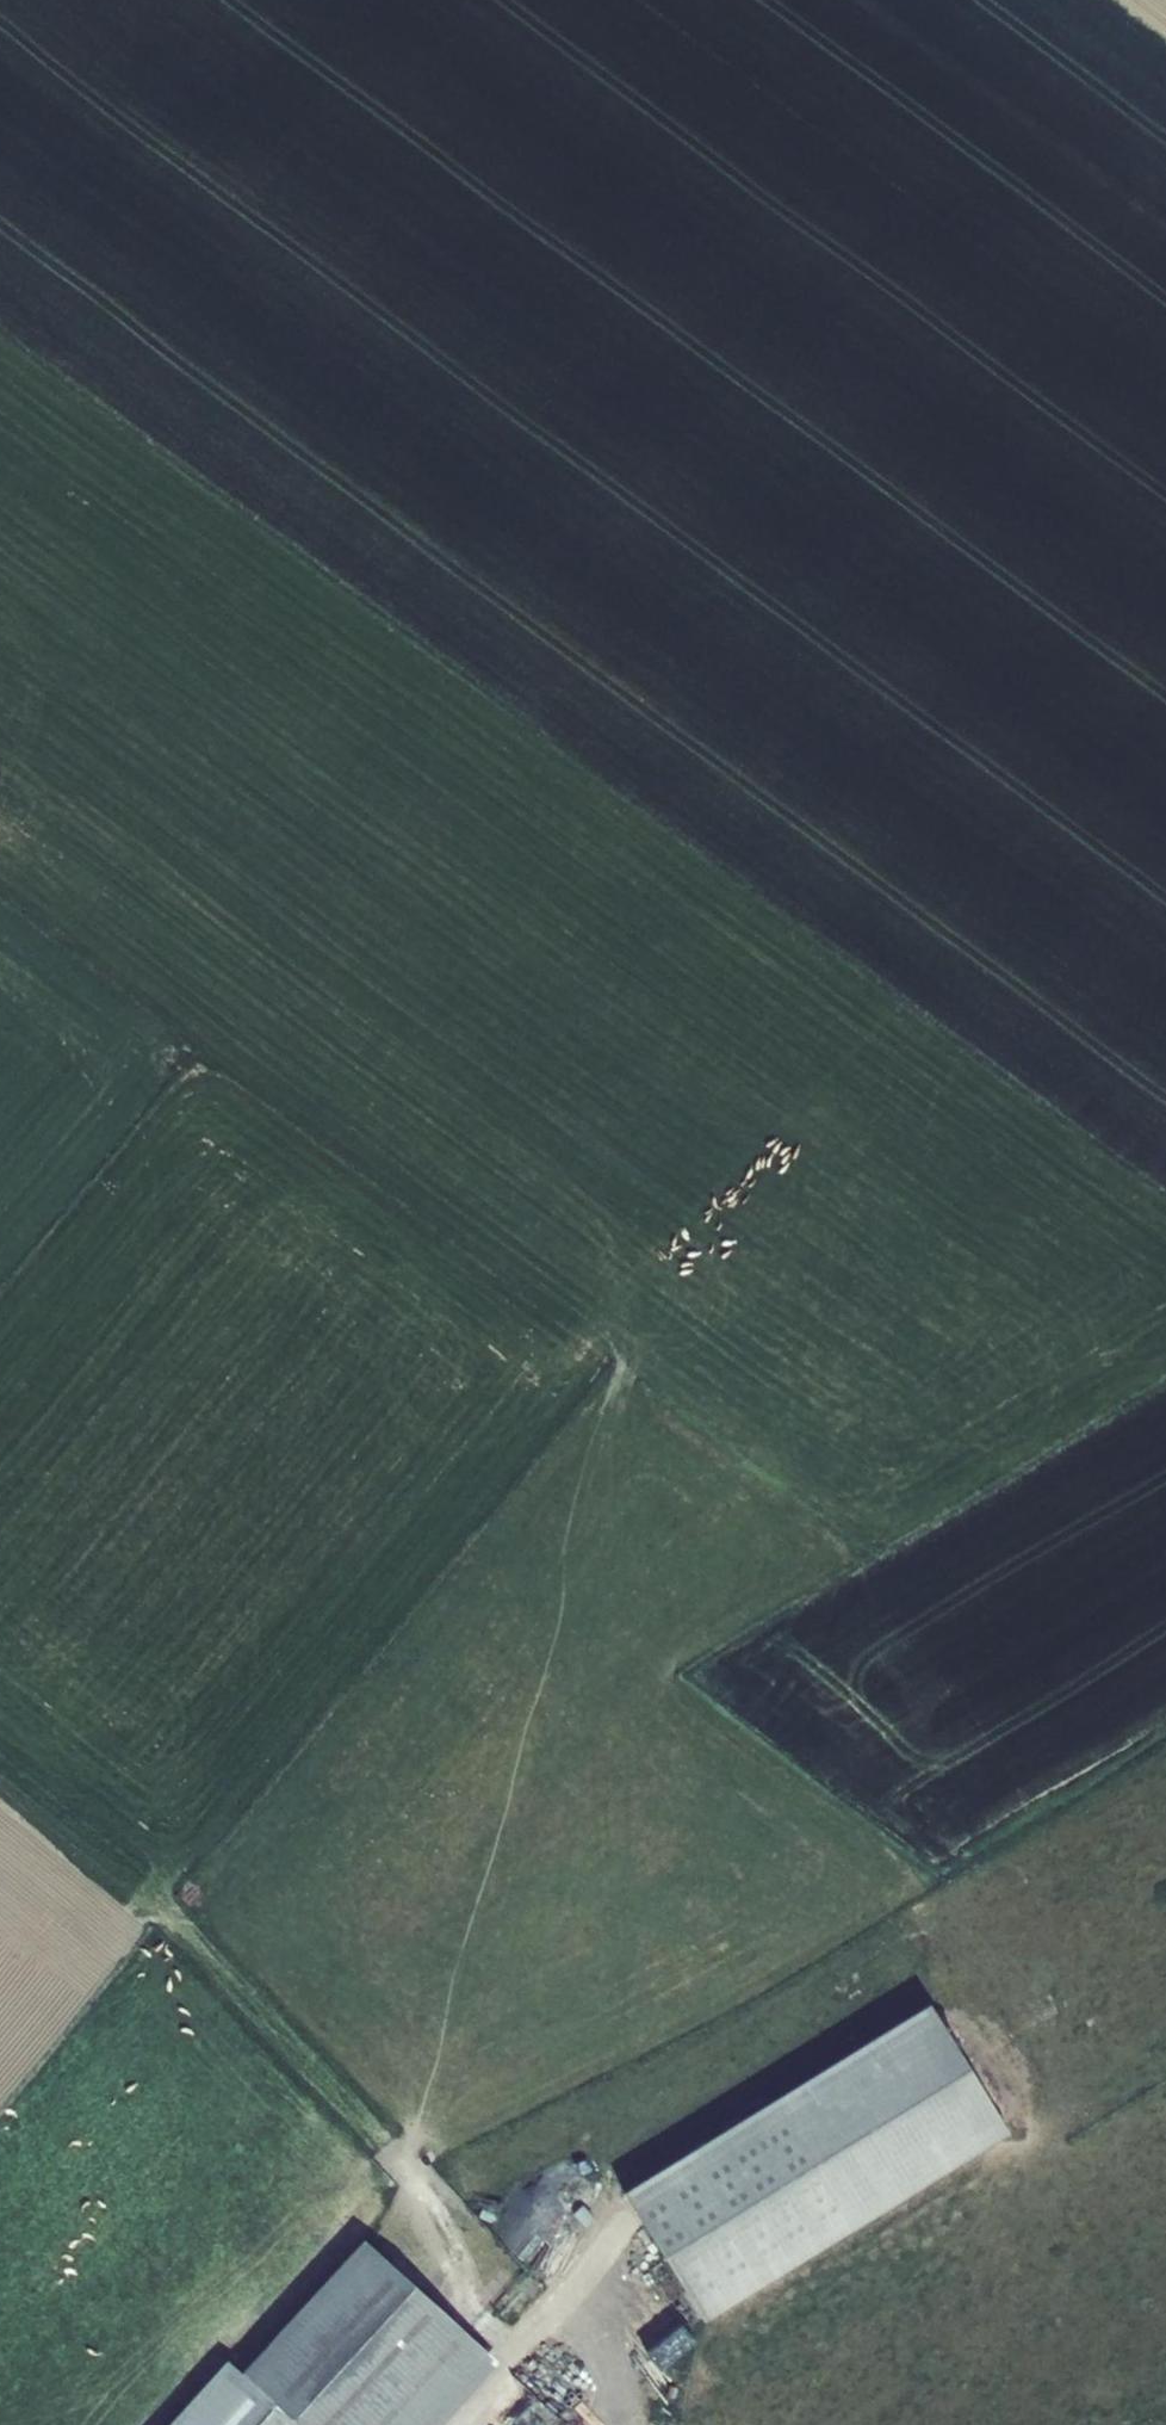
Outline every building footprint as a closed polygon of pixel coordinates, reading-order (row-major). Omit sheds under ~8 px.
[(929,2008),(629,2191),(706,2317),(1006,2134),(929,2008)] [(486,2370),(368,2258),(243,2390),(229,2376),(182,2424),(433,2424),(486,2370)] [(499,2383),(486,2370),(433,2424),(459,2424),(499,2383)]
